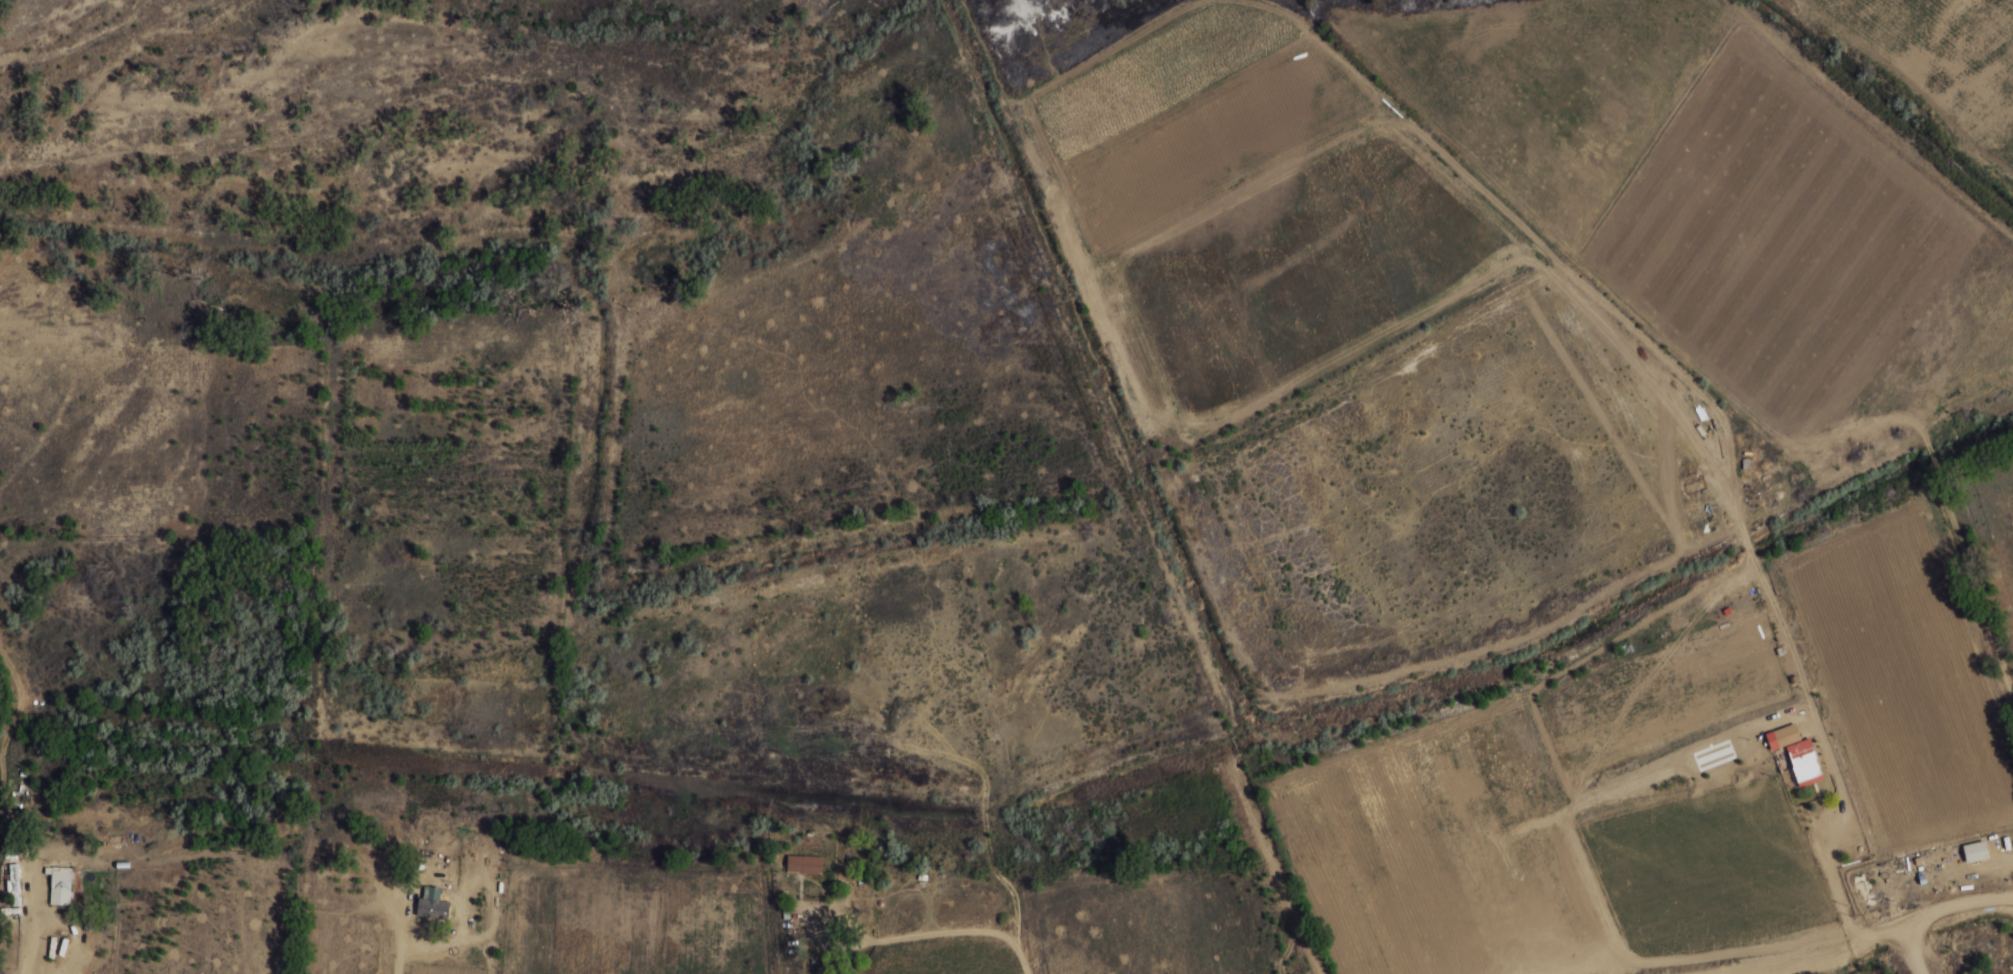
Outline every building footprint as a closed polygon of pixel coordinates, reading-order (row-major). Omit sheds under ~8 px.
[(1811,739),(1800,742),(1796,724),(1765,732),(1770,751),(1787,747),(1798,788),(1823,782),(1811,739)] [(1966,863),(1989,859),(1985,841),(1963,845),(1966,863)] [(822,874),(822,856),(786,856),(786,874),(822,874)] [(72,905),(72,867),(51,867),(51,905),(72,905)] [(1854,883),(1866,883),(1866,875),(1853,875),(1854,883)] [(418,915),(448,919),(451,902),(440,900),(441,888),(423,885),(418,915)]
